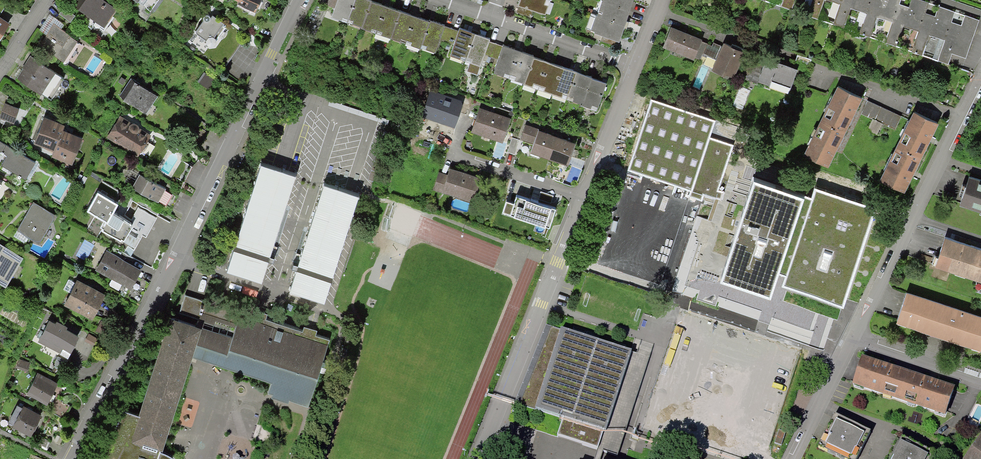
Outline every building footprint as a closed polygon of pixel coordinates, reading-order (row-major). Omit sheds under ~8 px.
[(103,0),(78,0),(77,1),(75,0),(68,0),(58,13),(69,21),(80,7),(88,13),(82,21),(91,27),(97,20),(102,24),(114,8),(103,0)] [(148,9),(155,0),(136,0),(148,9)] [(238,1),(256,10),(261,0),(238,0),(238,1)] [(347,21),(354,0),(330,0),(328,6),(335,8),(332,16),(347,21)] [(347,21),(362,26),(371,0),(354,0),(347,21)] [(372,0),(371,0),(362,26),(361,27),(376,32),(385,5),(372,0)] [(552,1),(551,0),(520,0),(518,5),(547,16),(552,1)] [(630,9),(603,0),(602,0),(597,15),(624,24),(625,24),(630,9)] [(630,9),(633,0),(603,0),(630,9)] [(795,0),(783,0),(781,5),(792,9),(795,0)] [(824,0),(812,0),(807,14),(808,14),(818,18),(824,0)] [(851,6),(853,0),(832,0),(840,3),(833,23),(834,23),(844,27),(851,6)] [(877,15),(881,2),(875,0),(853,0),(851,6),(866,12),(859,32),(870,36),(877,15)] [(903,24),(907,11),(898,8),(900,0),(882,0),(881,2),(877,15),(892,21),(885,41),(896,44),(903,24)] [(907,11),(903,24),(919,30),(912,50),(922,53),(929,33),(933,20),(924,16),(929,1),(926,0),(911,0),(907,11)] [(948,62),(952,52),(959,29),(950,25),(955,10),(939,4),(933,20),(929,33),(945,39),(938,59),(948,62)] [(400,10),(385,5),(376,32),(391,37),(400,10)] [(415,15),(400,10),(391,37),(405,42),(415,15)] [(211,46),(214,44),(215,41),(215,40),(227,24),(212,14),(210,17),(210,16),(209,14),(207,13),(206,13),(204,14),(203,16),(204,19),(194,31),(207,41),(207,42),(208,44),(209,45),(211,46)] [(965,13),(959,29),(952,52),(966,57),(979,18),(965,13)] [(39,29),(47,34),(55,23),(61,27),(63,23),(49,14),(39,29)] [(429,20),(415,15),(405,42),(420,47),(420,46),(429,20)] [(619,39),(624,24),(597,15),(592,30),(596,31),(594,37),(615,45),(617,38),(619,39)] [(452,28),(444,25),(445,24),(430,19),(429,20),(420,46),(435,51),(439,39),(447,42),(452,28)] [(47,34),(41,44),(65,60),(78,41),(68,35),(70,33),(61,27),(55,23),(47,34)] [(702,39),(671,26),(663,47),(694,59),(702,39)] [(460,27),(459,30),(452,28),(447,42),(454,44),(450,55),(465,60),(475,33),(460,27)] [(490,38),(475,33),(465,60),(480,65),(484,55),(491,57),(496,43),(489,41),(490,38)] [(735,46),(726,42),(715,68),(724,72),(725,70),(735,74),(746,48),(736,44),(735,46)] [(491,57),(498,60),(494,72),(509,77),(519,50),(503,44),(503,46),(496,43),(491,57)] [(524,82),(533,56),(533,55),(519,50),(509,77),(524,82)] [(811,58),(798,53),(795,61),(809,66),(811,58)] [(63,77),(31,56),(17,77),(50,98),(63,77)] [(538,88),(548,61),(533,56),(524,82),(523,83),(538,88)] [(790,90),(798,67),(767,56),(759,79),(790,90)] [(553,93),(562,66),(548,61),(538,88),(553,93)] [(568,98),(577,71),(562,66),(553,93),(568,98)] [(577,71),(568,98),(582,103),(591,77),(592,76),(577,71)] [(209,86),(210,84),(213,86),(216,81),(206,74),(202,78),(206,81),(205,83),(209,86)] [(591,77),(582,103),(582,104),(597,109),(606,82),(591,77)] [(157,95),(131,79),(120,97),(146,113),(157,95)] [(828,166),(861,98),(838,87),(805,154),(828,166)] [(463,101),(430,90),(422,115),(455,125),(463,101)] [(716,119),(652,98),(628,169),(691,190),(689,195),(703,199),(704,194),(724,201),(727,191),(720,188),(734,144),(711,137),(716,119)] [(6,104),(3,111),(16,115),(18,109),(6,104)] [(512,118),(479,107),(471,132),(504,142),(512,118)] [(14,122),(16,115),(3,111),(1,117),(14,122)] [(904,191),(937,124),(914,113),(881,180),(904,191)] [(145,151),(149,144),(149,142),(147,140),(149,136),(138,129),(138,128),(138,127),(137,124),(136,123),(134,123),(133,123),(131,124),(131,125),(119,117),(109,134),(138,153),(140,150),(145,151)] [(44,118),(35,141),(55,149),(62,131),(64,125),(53,121),(53,122),(44,118)] [(532,152),(550,158),(558,136),(540,130),(526,125),(522,138),(535,142),(532,152)] [(52,154),(72,162),(81,139),(72,136),(72,135),(62,131),(55,149),(52,154)] [(577,142),(558,136),(550,158),(569,165),(577,142)] [(512,137),(507,151),(515,154),(520,140),(512,137)] [(21,176),(26,179),(36,162),(0,141),(0,151),(2,152),(1,154),(3,155),(4,152),(8,155),(2,165),(19,175),(18,177),(20,178),(21,176)] [(483,178),(450,167),(447,176),(439,173),(434,189),(475,202),(483,178)] [(179,195),(139,173),(132,187),(172,209),(179,195)] [(756,176),(722,276),(770,292),(778,270),(785,273),(780,286),(821,300),(817,309),(838,316),(875,208),(814,187),(811,196),(804,194),(805,192),(756,176)] [(969,176),(960,203),(980,210),(980,180),(969,176)] [(84,210),(108,224),(122,199),(97,185),(84,210)] [(559,202),(527,191),(519,216),(551,226),(559,202)] [(55,213),(33,201),(17,228),(39,241),(55,213)] [(945,236),(936,264),(980,278),(980,248),(945,236)] [(0,244),(0,281),(5,284),(21,256),(0,244)] [(139,269),(105,250),(96,267),(129,285),(139,269)] [(64,287),(72,292),(67,301),(91,314),(102,293),(78,280),(77,282),(69,278),(64,287)] [(184,292),(178,311),(197,317),(195,324),(170,316),(139,413),(122,407),(95,458),(169,458),(172,455),(166,452),(159,449),(189,352),(271,378),(267,391),(308,404),(322,361),(325,362),(326,358),(323,357),(330,336),(240,308),(239,310),(184,292)] [(948,306),(907,292),(898,319),(939,333),(948,306)] [(948,306),(939,333),(980,347),(980,316),(948,306)] [(78,335),(64,328),(66,326),(56,321),(55,323),(48,320),(38,339),(68,354),(78,335)] [(632,350),(561,327),(534,406),(564,416),(556,437),(597,450),(604,428),(606,429),(632,350)] [(67,360),(57,356),(55,361),(55,366),(61,372),(67,360)] [(29,362),(19,358),(16,365),(26,369),(29,362)] [(908,375),(862,360),(853,386),(900,401),(908,375)] [(53,394),(51,393),(57,383),(37,373),(28,391),(47,401),(48,399),(50,400),(53,394)] [(955,391),(908,375),(900,401),(946,416),(955,391)] [(71,404),(57,397),(50,410),(64,417),(71,404)] [(40,415),(23,406),(22,407),(18,405),(10,421),(14,423),(14,424),(31,433),(40,415)] [(834,415),(818,448),(841,458),(860,458),(872,434),(834,415)] [(38,435),(35,441),(48,448),(51,441),(38,435)] [(898,437),(887,458),(935,458),(936,456),(898,437)] [(980,437),(965,458),(980,458),(980,437)]
